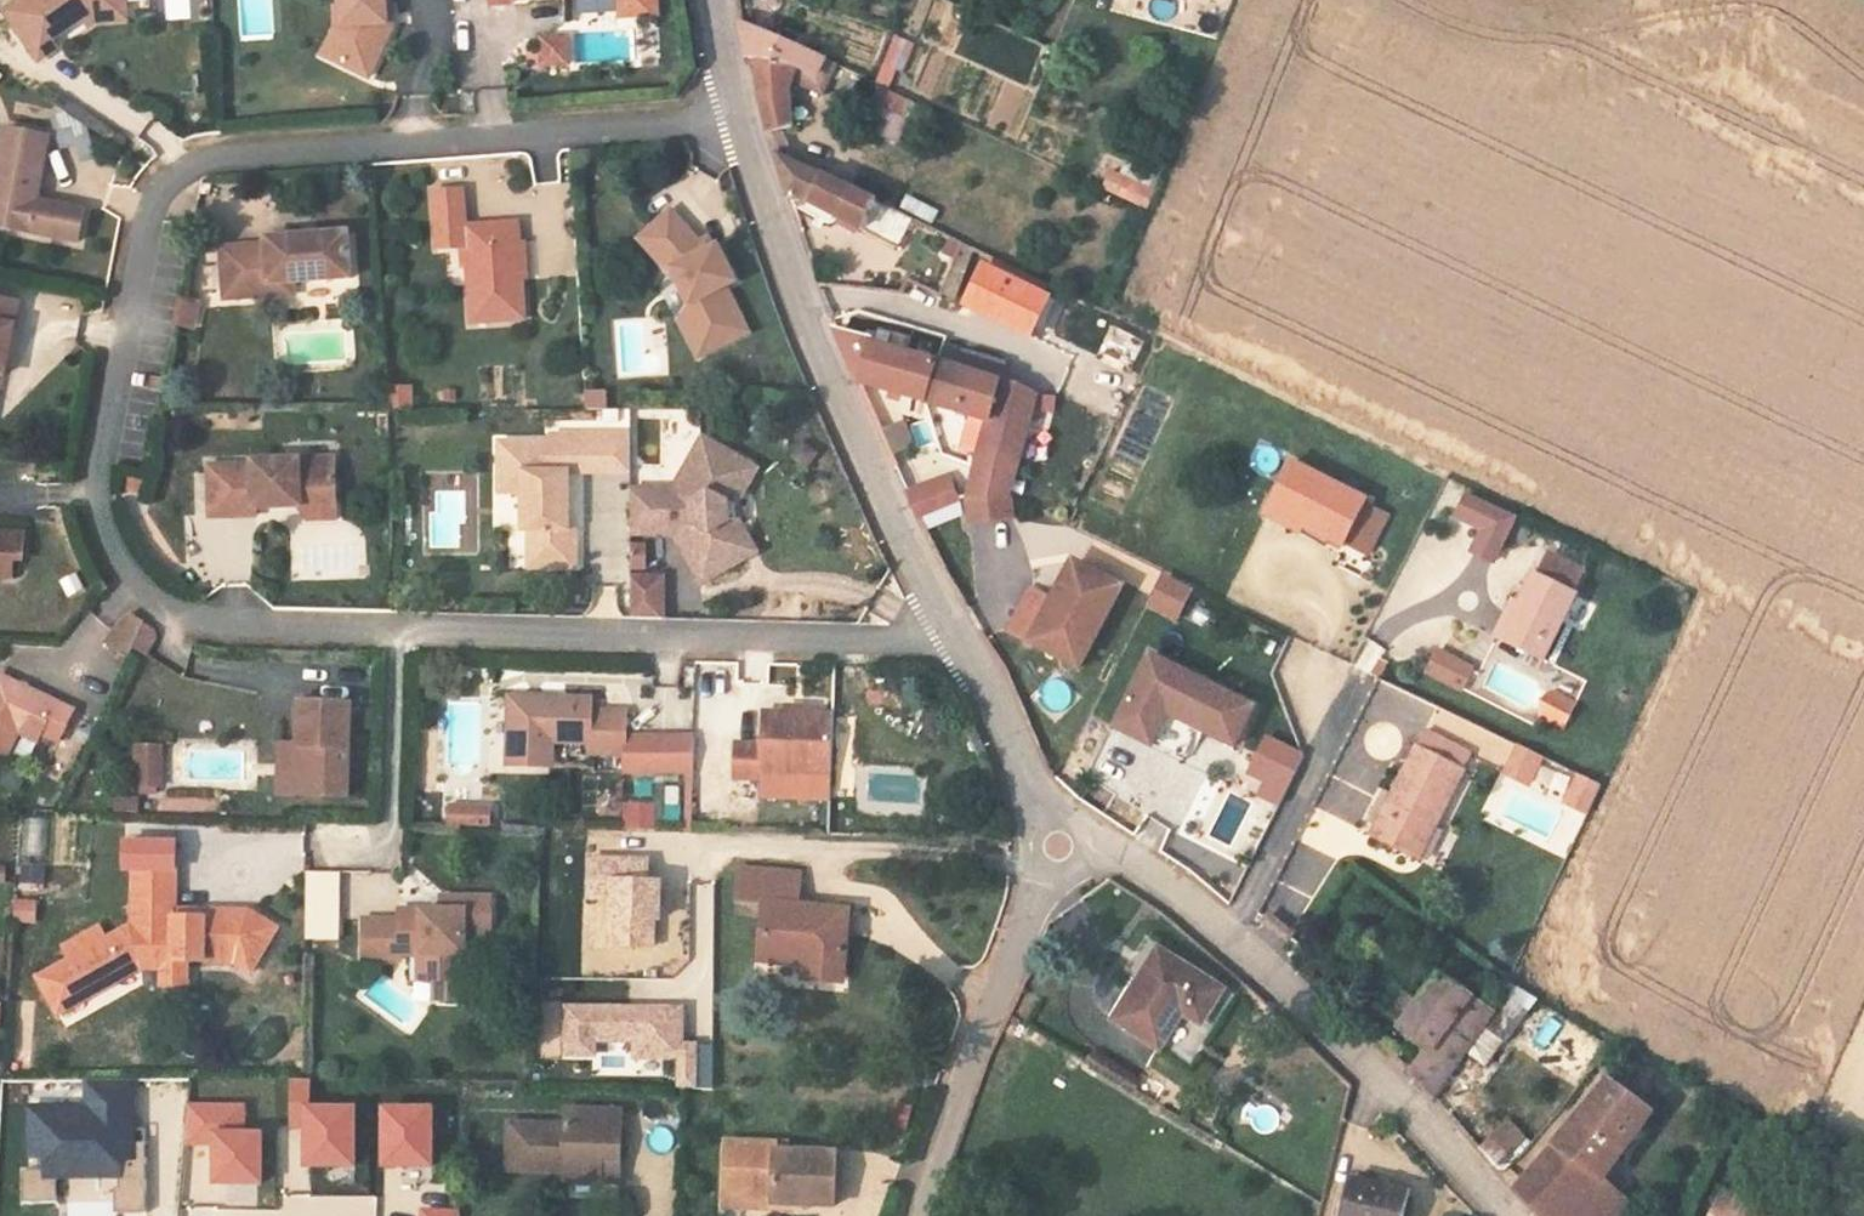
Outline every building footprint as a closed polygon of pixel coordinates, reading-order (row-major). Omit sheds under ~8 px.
[(83,22),(91,16),(125,13),(124,0),(27,0),(5,15),(38,64),(57,52),(51,44),(83,22)] [(340,8),(342,29),(350,28),(350,33),(336,63),(368,78),(392,28),(390,4),(385,4),(385,0),(340,0),(340,8)] [(624,13),(656,12),(655,0),(624,0),(624,13)] [(342,29),(340,8),(334,8),(336,29),(322,57),(336,63),(350,33),(350,28),(342,29)] [(126,23),(125,13),(91,16),(83,22),(88,30),(95,25),(126,23)] [(1001,126),(1015,82),(1029,86),(1042,45),(945,16),(936,45),(984,60),(967,116),(1001,126)] [(807,51),(742,23),(750,59),(798,68),(816,78),(825,59),(818,55),(807,51)] [(566,37),(541,38),(542,66),(568,64),(566,37)] [(825,95),(839,65),(825,59),(816,78),(798,68),(750,59),(751,63),(757,64),(758,89),(770,133),(794,126),(791,99),(795,81),(825,95)] [(863,111),(903,130),(915,104),(873,86),(863,111)] [(36,203),(48,139),(4,131),(0,154),(0,228),(78,242),(84,211),(36,203)] [(900,249),(914,218),(873,199),(776,152),(791,199),(808,204),(810,203),(900,249)] [(1128,181),(1120,197),(1148,210),(1154,193),(1128,181)] [(435,224),(466,223),(463,186),(433,188),(435,224)] [(715,242),(702,249),(697,240),(668,208),(637,236),(667,268),(670,267),(687,301),(684,307),(697,333),(711,337),(736,324),(739,315),(723,284),(734,278),(715,242)] [(517,220),(473,223),(474,242),(466,243),(471,319),(523,316),(517,220)] [(466,223),(435,224),(437,245),(466,243),(474,242),(473,223),(466,223)] [(224,296),(271,293),(270,281),(292,280),(350,276),(348,231),(266,236),(266,242),(221,245),(224,296)] [(963,241),(951,267),(941,291),(955,295),(975,247),(963,241)] [(270,281),(271,293),(293,292),(292,280),(270,281)] [(181,298),(176,322),(191,325),(196,301),(181,298)] [(5,379),(18,307),(0,303),(0,379),(5,379)] [(747,329),(739,315),(736,324),(711,337),(697,333),(684,307),(677,317),(697,355),(747,329)] [(862,386),(930,405),(942,364),(871,343),(872,339),(837,329),(840,336),(862,386)] [(1119,334),(1109,358),(1128,366),(1138,343),(1119,334)] [(1007,366),(950,349),(945,364),(1003,381),(1007,366)] [(942,364),(930,405),(990,422),(1029,433),(1035,410),(1059,407),(1057,392),(1034,395),(1003,381),(945,364),(942,364)] [(389,409),(410,408),(408,385),(388,387),(389,409)] [(602,389),(584,390),(585,407),(603,407),(602,389)] [(892,456),(915,445),(902,419),(880,430),(892,456)] [(990,422),(981,450),(1021,462),(1029,433),(990,422)] [(499,440),(499,471),(511,471),(511,491),(523,490),(523,529),(529,529),(530,566),(576,565),(575,528),(568,528),(567,470),(617,470),(616,432),(551,432),(551,440),(499,440)] [(616,432),(617,470),(630,469),(630,432),(616,432)] [(726,500),(747,462),(703,436),(673,488),(630,488),(630,531),(673,531),(701,580),(746,555),(726,520),(726,500)] [(809,444),(796,457),(818,479),(831,466),(809,444)] [(971,499),(1008,494),(1012,495),(1021,462),(981,450),(967,499),(971,499)] [(301,505),(337,504),(335,457),(254,460),(254,463),(210,465),(212,515),(257,514),(256,506),(301,505)] [(756,467),(747,462),(726,500),(726,520),(746,555),(754,550),(736,517),(735,504),(756,467)] [(1291,462),(1270,502),(1305,520),(1303,526),(1342,545),(1344,542),(1363,503),(1365,500),(1291,462)] [(499,471),(499,491),(511,491),(511,471),(499,471)] [(952,481),(911,495),(921,519),(961,503),(952,481)] [(1485,530),(1494,510),(1465,496),(1455,516),(1485,530)] [(1299,532),(1303,526),(1305,520),(1270,502),(1264,514),(1299,532)] [(1363,503),(1344,542),(1366,553),(1385,515),(1363,503)] [(337,517),(337,504),(301,505),(310,518),(337,517)] [(1494,510),(1485,530),(1474,553),(1492,562),(1513,519),(1494,510)] [(14,578),(15,560),(25,560),(25,534),(0,534),(0,578),(14,578)] [(1539,574),(1574,592),(1585,570),(1550,552),(1539,574)] [(1049,601),(1027,644),(1077,670),(1120,588),(1076,565),(1056,605),(1049,601)] [(1536,572),(1520,604),(1524,606),(1506,640),(1543,659),(1577,593),(1574,592),(1539,574),(1536,572)] [(631,615),(661,616),(661,575),(631,575),(631,615)] [(1184,589),(1163,579),(1153,600),(1173,610),(1184,589)] [(1515,601),(1497,636),(1506,640),(1524,606),(1520,604),(1515,601)] [(116,650),(130,661),(135,651),(147,625),(136,616),(128,624),(116,650)] [(158,632),(147,625),(135,651),(152,659),(161,641),(161,639),(161,637),(160,635),(160,634),(158,632)] [(1437,649),(1427,668),(1464,687),(1473,668),(1437,649)] [(1255,705),(1150,656),(1116,728),(1184,761),(1200,728),(1236,745),(1255,705)] [(1379,658),(1372,673),(1374,674),(1377,676),(1381,678),(1388,663),(1379,658)] [(46,731),(63,740),(78,709),(3,673),(0,680),(0,751),(10,756),(22,731),(27,722),(46,731)] [(1553,688),(1541,712),(1565,725),(1578,700),(1553,688)] [(510,699),(509,768),(539,768),(539,743),(553,744),(590,744),(591,755),(626,756),(625,774),(695,776),(696,739),(627,737),(628,713),(593,712),(593,700),(510,699)] [(302,747),(302,748),(308,748),(307,796),(350,797),(352,706),(302,704),(302,747)] [(735,744),(734,778),(763,779),(763,773),(795,774),(830,775),(832,715),(810,714),(785,714),(763,713),(762,745),(735,744)] [(27,722),(22,731),(42,740),(46,731),(27,722)] [(1422,732),(1415,747),(1461,769),(1468,754),(1422,732)] [(1543,753),(1521,742),(1508,770),(1530,780),(1543,753)] [(539,743),(539,768),(552,769),(553,744),(539,743)] [(308,748),(302,748),(302,747),(298,747),(297,796),(307,796),(308,748)] [(1436,823),(1461,769),(1415,747),(1373,836),(1414,855),(1430,820),(1436,823)] [(162,751),(142,751),(141,787),(161,787),(162,751)] [(1603,781),(1581,771),(1568,798),(1590,808),(1603,781)] [(763,773),(763,779),(763,797),(794,798),(795,774),(763,773)] [(795,774),(794,798),(829,799),(830,775),(795,774)] [(1226,789),(1206,835),(1232,846),(1252,800),(1226,789)] [(452,807),(451,825),(490,827),(491,809),(452,807)] [(1158,851),(1170,828),(1150,818),(1138,841),(1158,851)] [(1419,858),(1436,823),(1430,820),(1414,855),(1419,858)] [(646,859),(590,858),(589,890),(610,891),(609,946),(652,947),(653,917),(657,918),(658,880),(645,879),(646,859)] [(175,914),(176,906),(178,866),(136,864),(133,921),(130,921),(106,934),(99,922),(65,942),(72,954),(39,973),(60,1009),(141,962),(142,955),(163,956),(188,958),(235,960),(251,971),(278,927),(249,910),(210,908),(209,916),(175,914)] [(847,931),(849,911),(797,905),(799,875),(743,870),(740,901),(766,903),(761,959),(803,963),(819,965),(818,980),(842,983),(847,931)] [(337,872),(306,872),(306,938),(337,938),(337,872)] [(434,955),(434,980),(436,980),(436,1000),(463,1000),(464,981),(466,981),(466,935),(492,935),(492,898),(454,898),(454,911),(443,911),(401,911),(401,920),(365,920),(365,960),(402,960),(402,955),(421,955),(434,955)] [(454,911),(454,898),(443,898),(443,911),(454,911)] [(35,924),(36,901),(13,900),(12,923),(35,924)] [(210,908),(176,906),(175,914),(209,916),(210,908)] [(1263,910),(1251,926),(1281,950),(1293,934),(1263,910)] [(1187,1006),(1205,1018),(1222,989),(1160,951),(1116,1020),(1161,1048),(1182,1015),(1187,1006)] [(420,980),(434,980),(434,955),(421,955),(420,980)] [(163,956),(162,981),(187,982),(188,958),(163,956)] [(819,965),(803,963),(801,979),(818,980),(819,965)] [(1430,1053),(1472,996),(1441,976),(1420,1005),(1405,994),(1390,1013),(1405,1025),(1402,1028),(1430,1053)] [(1489,1026),(1504,1037),(1507,1040),(1529,1011),(1505,994),(1492,1010),(1497,1015),(1489,1026)] [(1492,1010),(1472,996),(1430,1053),(1415,1072),(1437,1098),(1468,1054),(1489,1026),(1497,1015),(1492,1010)] [(635,1041),(635,1054),(679,1054),(679,1087),(695,1087),(695,1043),(680,1043),(680,1006),(566,1006),(565,1055),(595,1055),(595,1041),(635,1041)] [(1187,1006),(1182,1015),(1200,1026),(1205,1018),(1187,1006)] [(1504,1037),(1489,1026),(1468,1054),(1484,1066),(1504,1037)] [(58,1172),(121,1171),(121,1184),(147,1184),(147,1153),(133,1153),(133,1138),(132,1076),(89,1077),(90,1103),(32,1103),(33,1152),(47,1152),(48,1166),(25,1166),(25,1197),(59,1197),(58,1172)] [(351,1107),(307,1107),(307,1080),(290,1080),(291,1126),(303,1126),(304,1163),(352,1163),(351,1107)] [(1606,1178),(1654,1114),(1611,1080),(1516,1190),(1546,1215),(1578,1215),(1606,1178)] [(258,1131),(242,1131),(242,1104),(188,1104),(188,1142),(212,1142),(212,1180),(259,1180),(258,1131)] [(430,1105),(381,1106),(382,1166),(431,1165),(430,1105)] [(568,1179),(604,1181),(605,1158),(623,1159),(625,1112),(571,1109),(570,1125),(514,1123),(512,1169),(568,1171),(568,1179)] [(1475,1148),(1501,1172),(1531,1141),(1505,1117),(1475,1148)] [(133,1153),(147,1153),(147,1138),(133,1138),(133,1153)] [(727,1142),(724,1189),(750,1192),(750,1203),(837,1207),(838,1153),(777,1151),(778,1144),(727,1142)] [(622,1181),(623,1159),(605,1158),(604,1181),(622,1181)] [(1606,1178),(1578,1215),(1621,1215),(1633,1203),(1606,1178)] [(102,1180),(72,1182),(74,1215),(105,1215),(102,1180)] [(1352,1180),(1344,1215),(1404,1215),(1409,1194),(1352,1180)] [(147,1184),(121,1184),(116,1184),(116,1208),(147,1208),(147,1184)] [(750,1192),(724,1189),(724,1202),(750,1203),(750,1192)] [(1726,1192),(1714,1215),(1776,1215),(1726,1192)]
